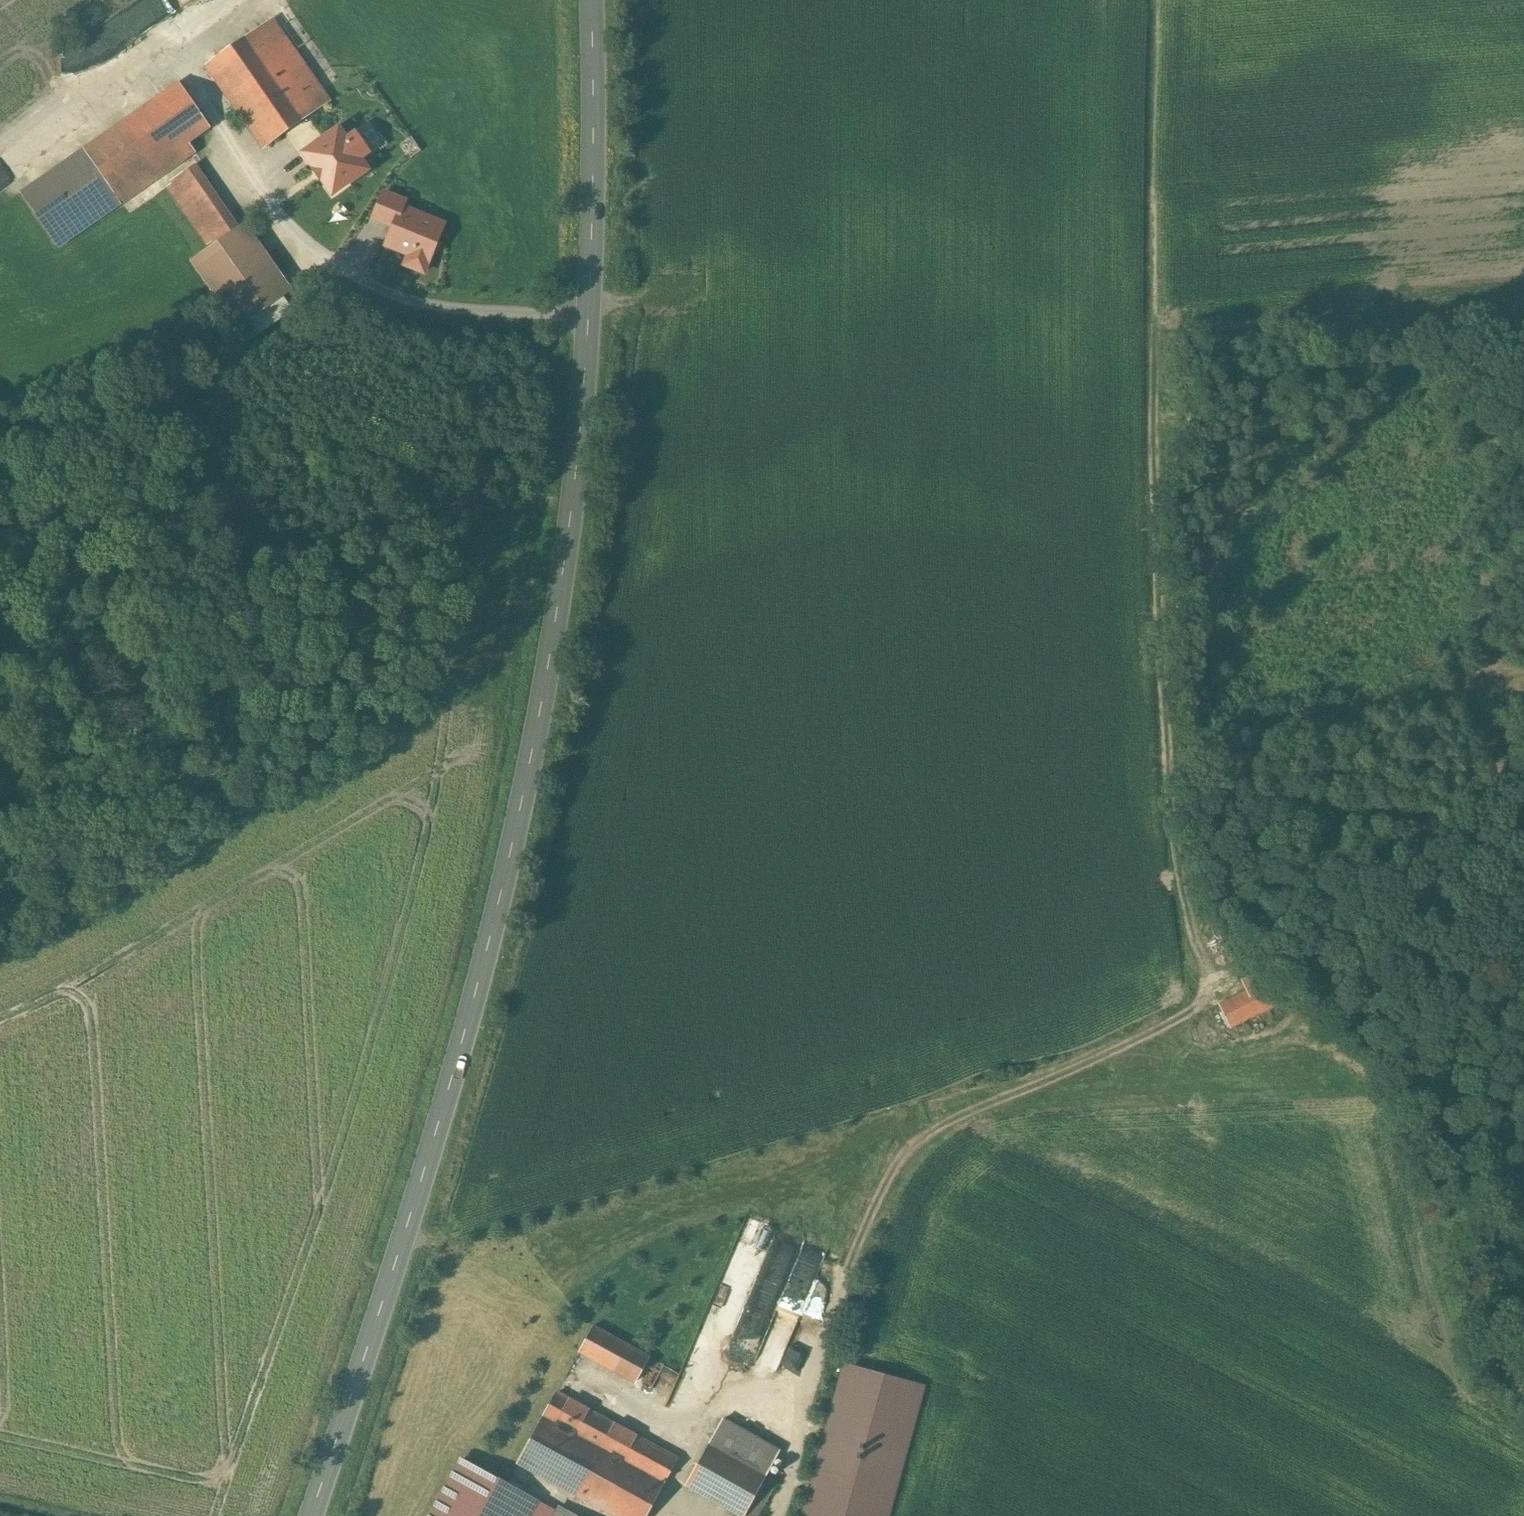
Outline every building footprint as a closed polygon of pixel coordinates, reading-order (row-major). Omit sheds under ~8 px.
[(189,0),(144,0),(117,18),(131,39),(189,0)] [(281,6),(217,50),(278,139),(342,95),(281,6)] [(227,125),(186,66),(89,132),(130,191),(227,125)] [(372,172),(343,131),(304,158),(332,199),(372,172)] [(246,215),(204,154),(178,172),(220,233),(246,215)] [(443,224),(405,208),(405,209),(402,207),(387,245),(410,254),(406,263),(406,264),(424,272),(443,224)] [(254,215),(199,255),(235,306),(290,266),(254,215)] [(1263,976),(1220,999),(1233,1025),(1277,1002),(1275,1000),(1283,995),(1272,975),(1264,979),(1263,976)] [(779,1371),(823,1244),(776,1228),(768,1253),(766,1252),(731,1354),(779,1371)] [(661,1350),(602,1319),(587,1347),(646,1378),(661,1350)] [(808,1515),(898,1515),(932,1380),(846,1359),(808,1515)] [(564,1385),(525,1458),(636,1515),(653,1515),(688,1450),(564,1385)] [(791,1444),(733,1413),(696,1482),(755,1513),(791,1444)] [(557,1512),(463,1460),(431,1515),(555,1515),(557,1512)] [(561,1506),(557,1512),(555,1515),(579,1515),(561,1506)]
